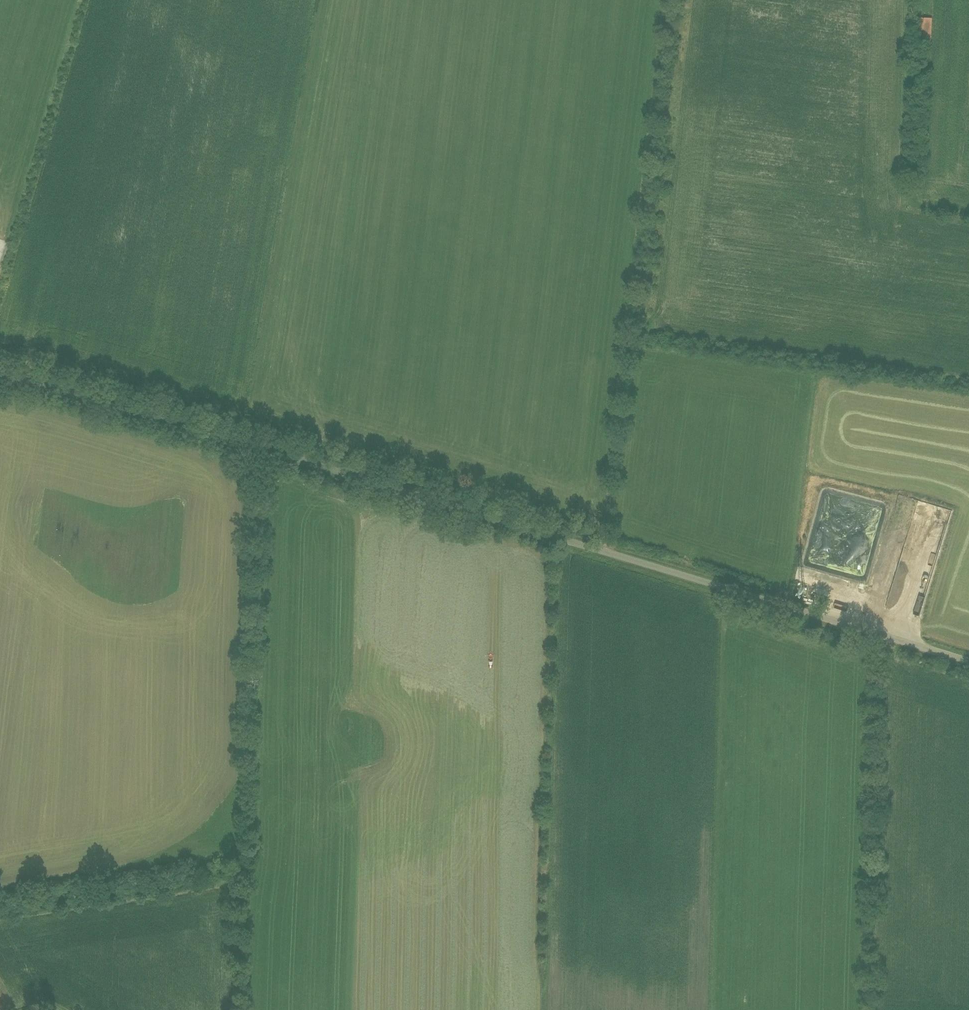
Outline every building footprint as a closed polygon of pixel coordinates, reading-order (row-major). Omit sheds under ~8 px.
[(931,39),(931,16),(916,16),(916,38),(931,39)]
